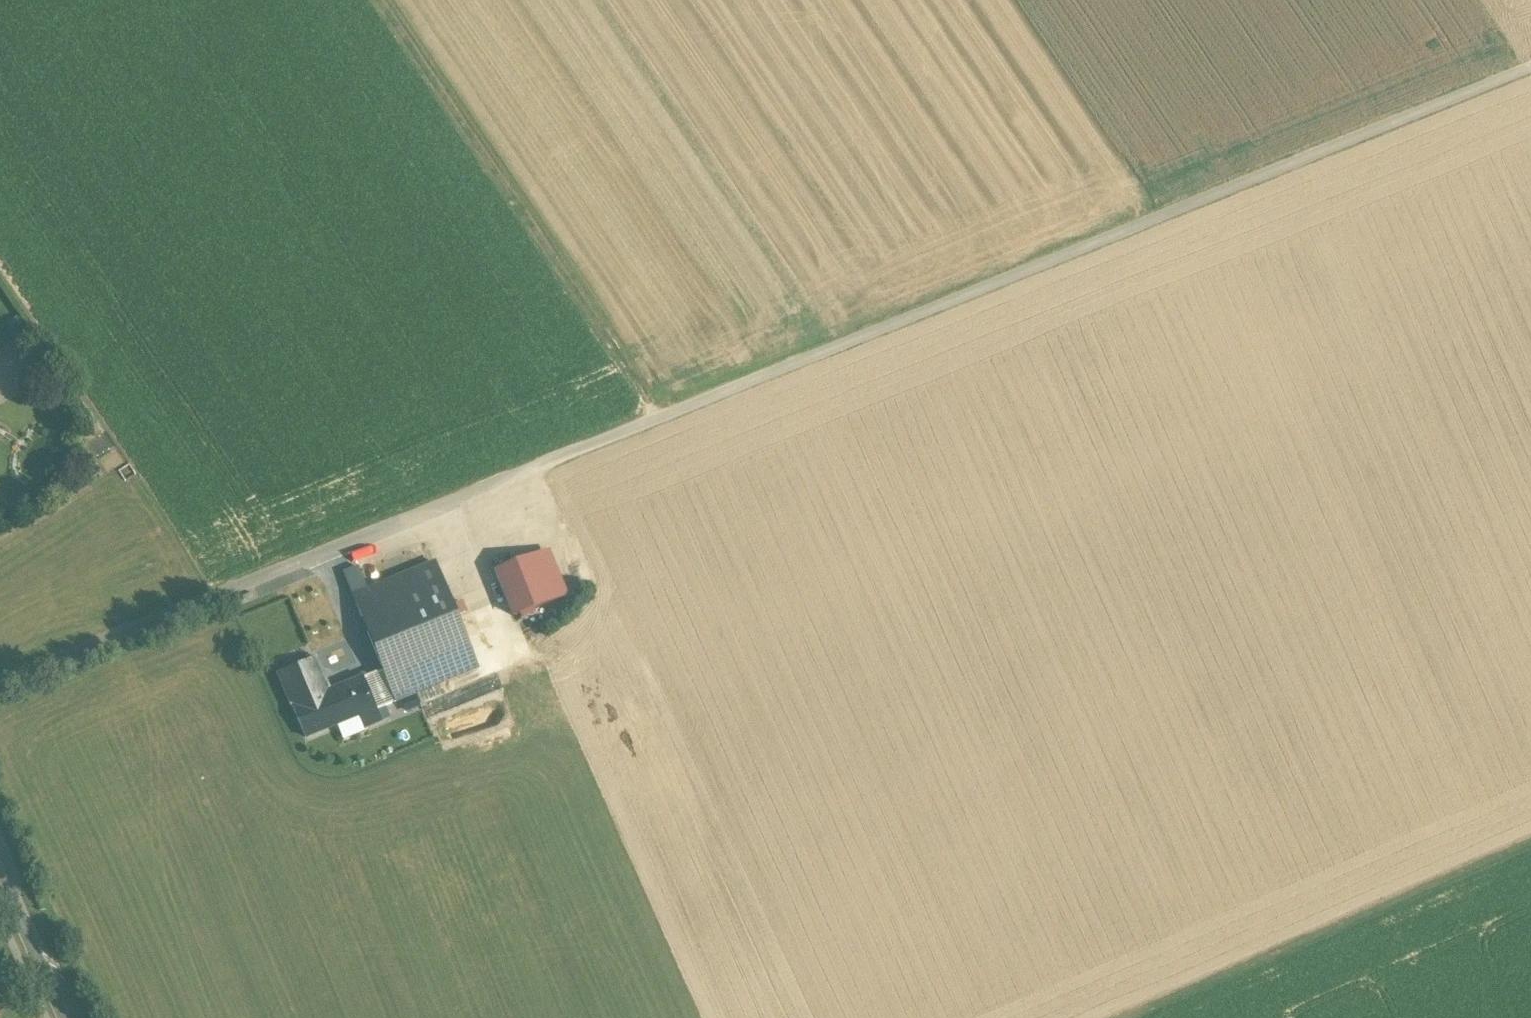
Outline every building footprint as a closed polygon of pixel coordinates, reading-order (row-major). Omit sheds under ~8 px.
[(545,553),(497,572),(518,616),(564,598),(545,553)] [(366,591),(353,597),(384,671),(397,702),(478,669),(455,617),(454,615),(451,607),(435,563),(366,591)] [(358,569),(343,574),(353,597),(366,591),(358,569)] [(461,603),(451,607),(454,615),(455,617),(465,613),(461,603)] [(330,693),(316,660),(281,674),(307,739),(360,717),(365,728),(381,722),(376,710),(364,679),(330,693)] [(384,671),(364,679),(376,710),(397,702),(384,671)]
